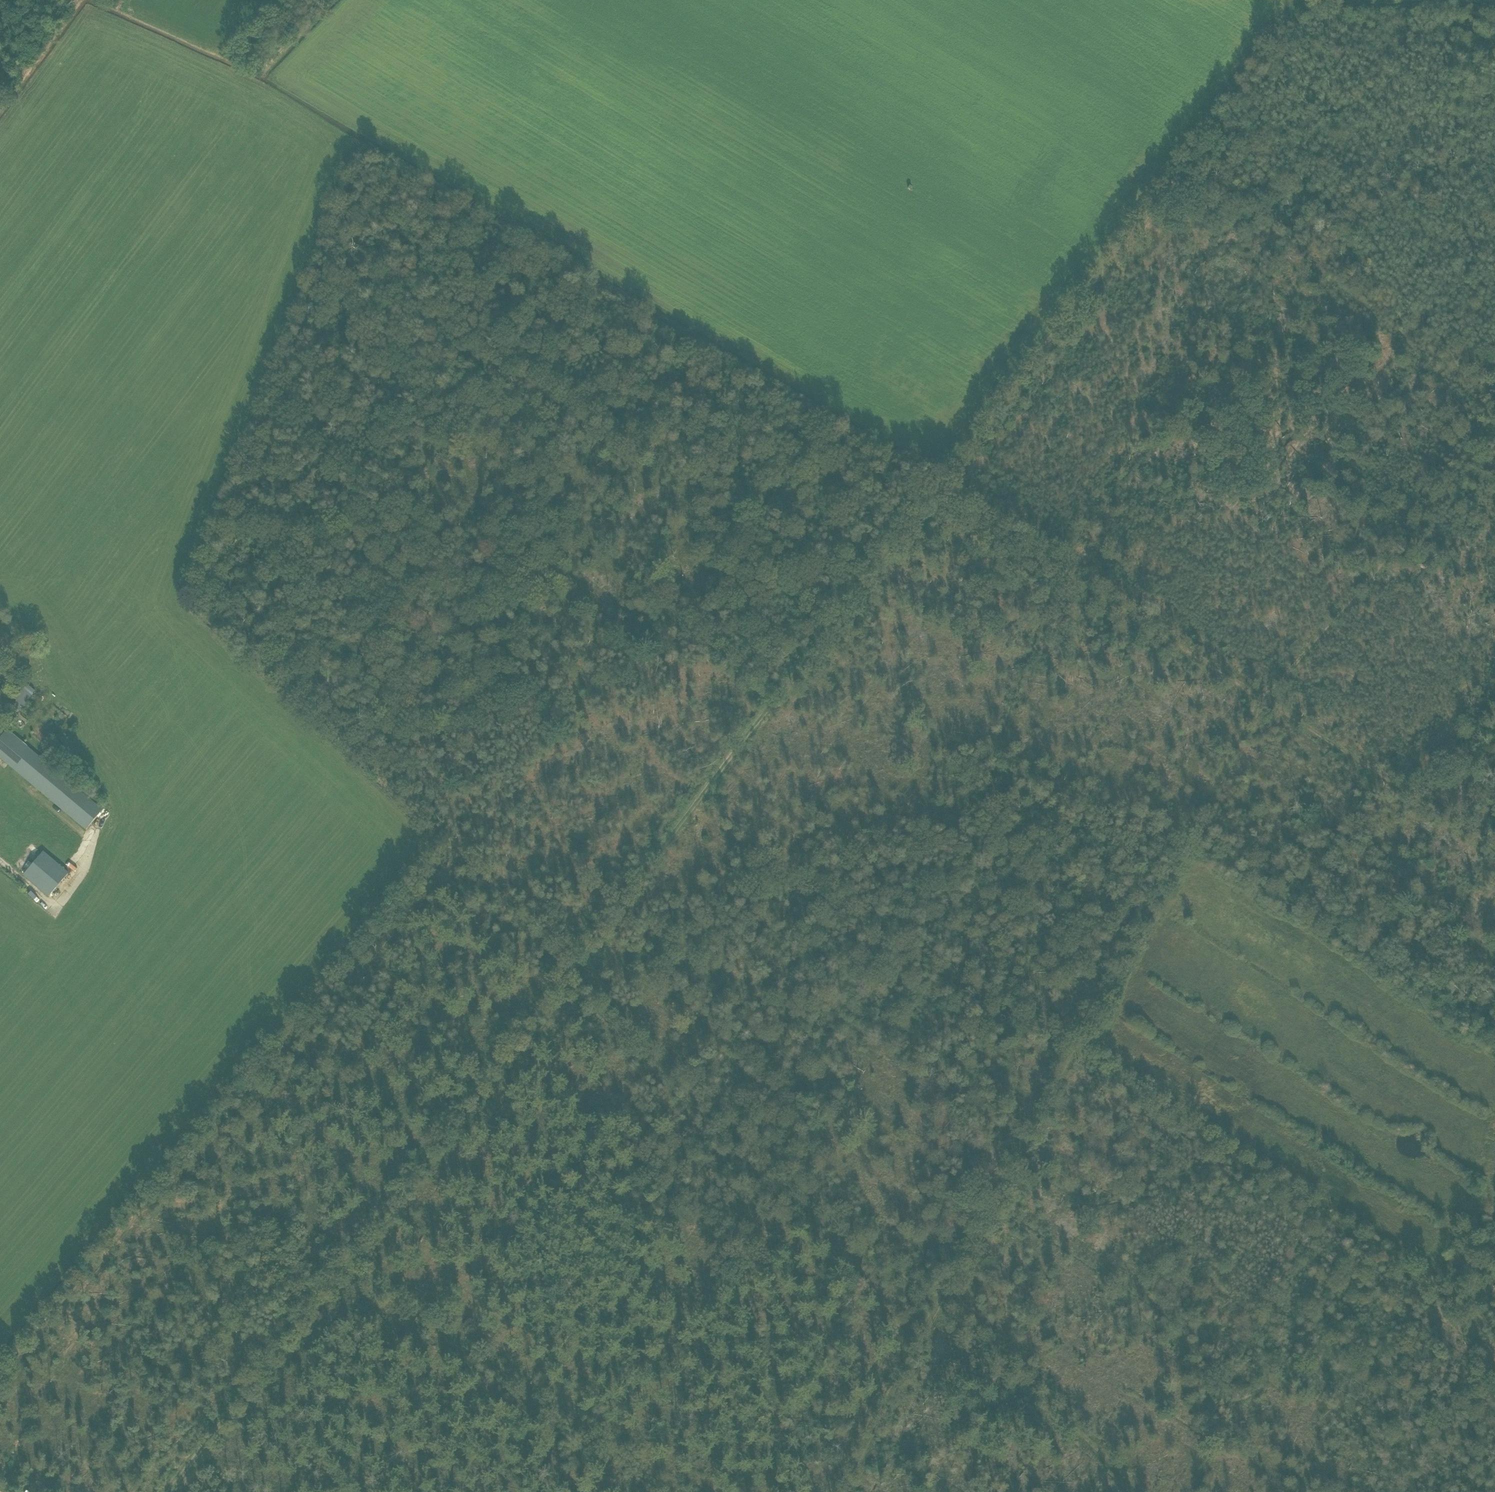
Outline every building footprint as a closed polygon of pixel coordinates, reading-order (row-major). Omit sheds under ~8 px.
[(33,645),(15,656),(17,661),(36,650),(33,645)] [(17,712),(35,691),(28,685),(26,687),(23,685),(13,698),(16,701),(11,707),(17,712)] [(85,830),(102,810),(7,730),(0,738),(0,758),(85,830)] [(43,851),(24,874),(50,896),(69,873),(63,868),(43,851)]
